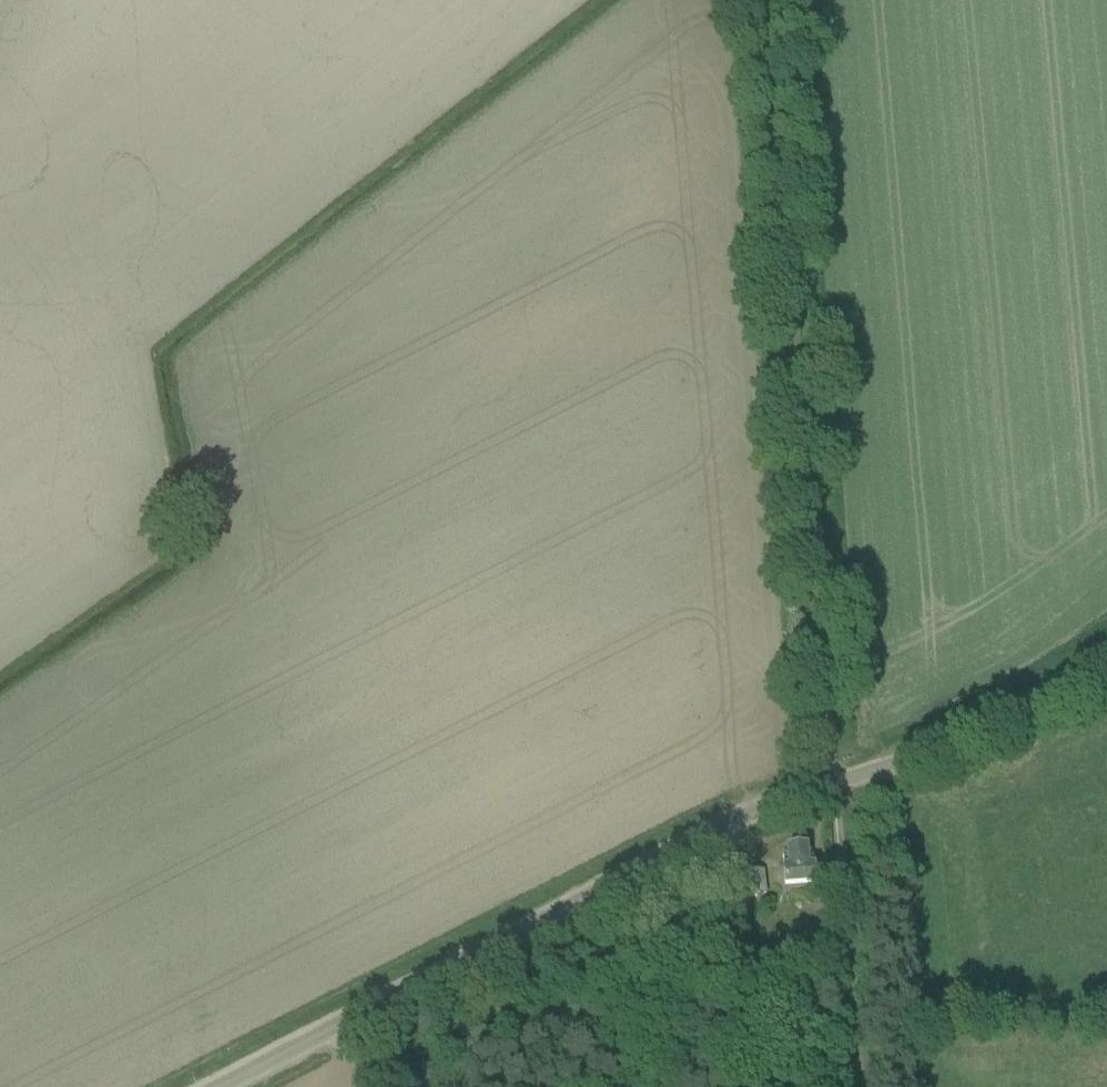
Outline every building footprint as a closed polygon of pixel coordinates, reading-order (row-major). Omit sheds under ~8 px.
[(784,886),(814,883),(812,858),(807,859),(806,847),(786,848),(787,855),(782,856),(784,886)] [(749,873),(751,896),(765,894),(762,871),(749,873)]
